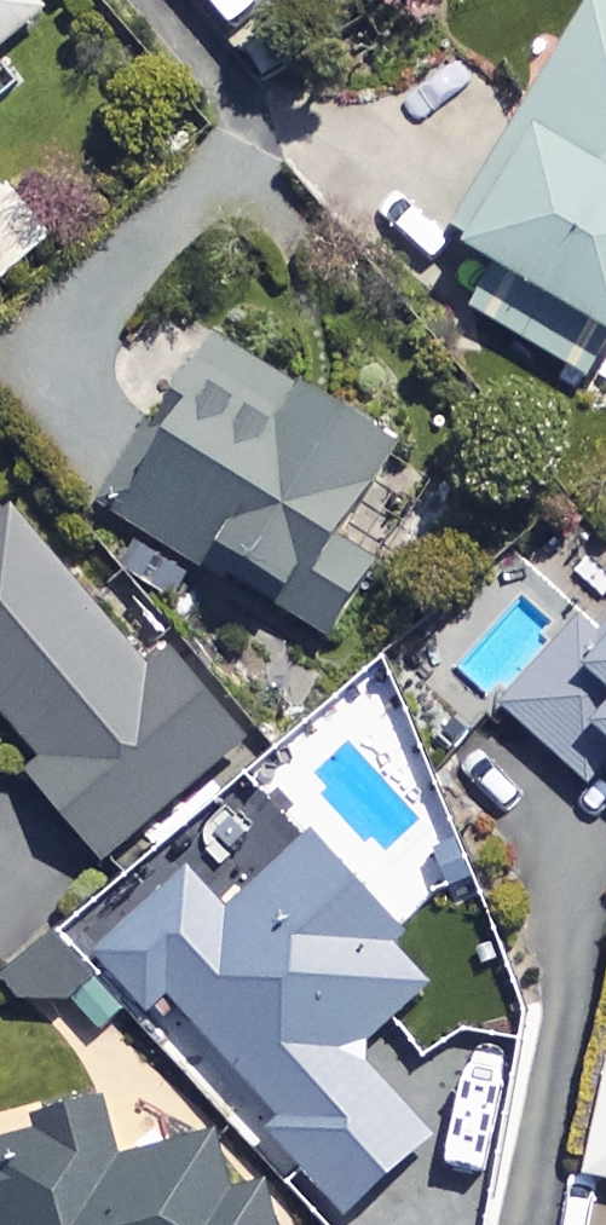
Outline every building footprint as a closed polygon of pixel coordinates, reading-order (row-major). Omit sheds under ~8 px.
[(41,14),(29,0),(0,0),(0,49),(41,14)] [(229,28),(260,0),(205,0),(229,28)] [(586,6),(446,243),(493,271),(468,313),(590,385),(605,359),(605,17),(586,6)] [(8,185),(0,192),(0,279),(51,237),(8,185)] [(388,451),(209,341),(105,510),(198,567),(208,550),(279,594),(270,607),(324,640),(371,563),(334,539),(388,451)] [(34,759),(19,771),(97,874),(249,758),(163,647),(141,663),(0,481),(0,715),(34,759)] [(590,641),(577,629),(502,714),(580,784),(605,755),(605,622),(590,641)] [(183,875),(59,985),(96,1028),(131,997),(144,1010),(166,991),(279,1119),(266,1130),(340,1213),(427,1136),(349,1049),(431,976),(310,839),(220,917),(183,875)] [(585,1175),(605,1179),(605,1071),(585,1175)] [(94,1082),(33,1096),(40,1127),(0,1136),(0,1224),(261,1224),(243,1144),(114,1173),(94,1082)]
